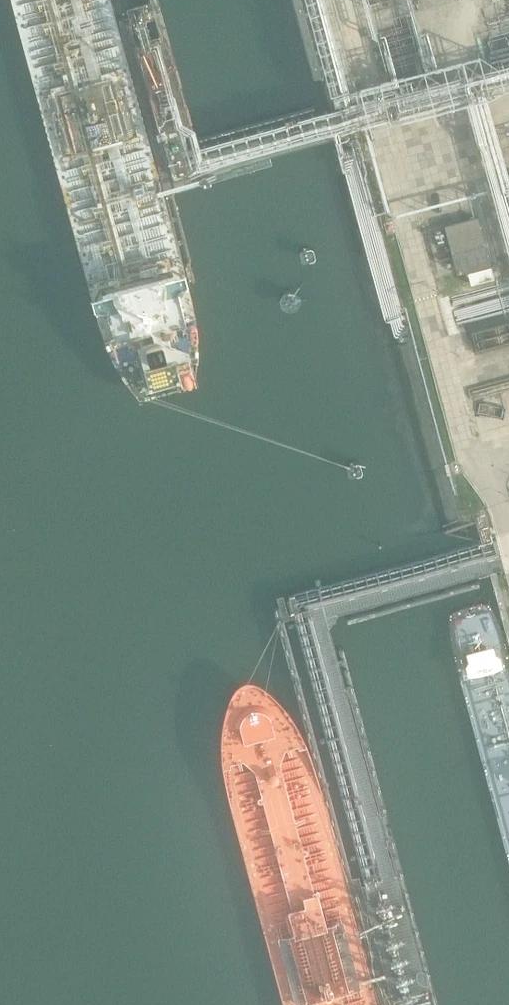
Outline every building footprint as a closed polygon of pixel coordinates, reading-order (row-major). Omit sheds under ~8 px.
[(444,225),(457,273),(490,264),(478,216),(444,225)] [(468,285),(492,279),(489,267),(465,273),(468,285)] [(478,327),(484,346),(508,339),(508,318),(478,327)]
